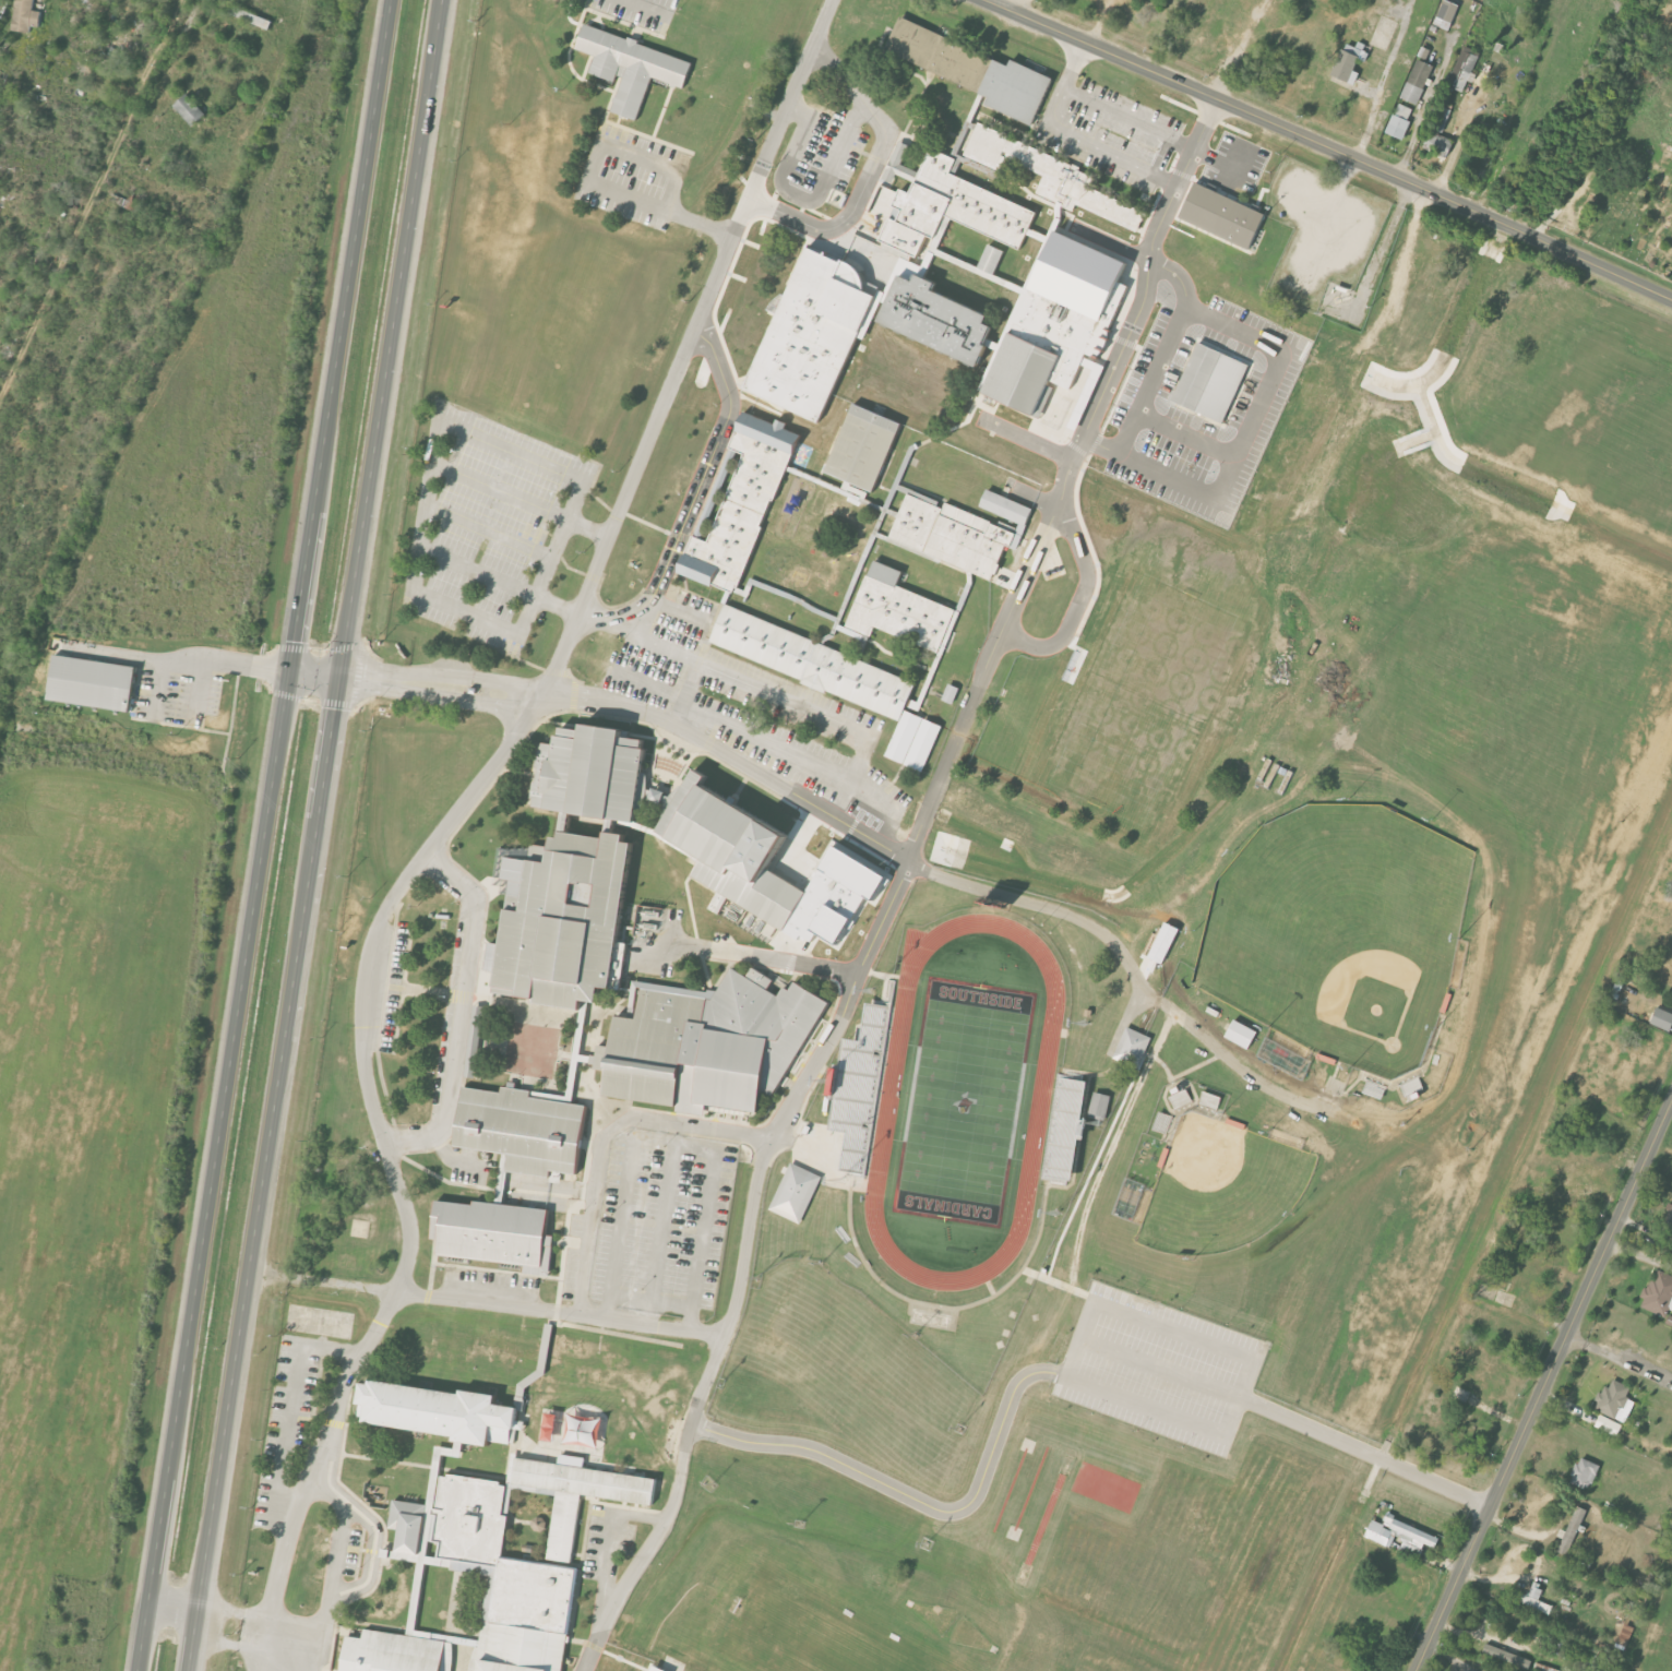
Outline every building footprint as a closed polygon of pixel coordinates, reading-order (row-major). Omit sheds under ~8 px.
[(11,29),(31,33),(32,25),(39,27),(41,11),(33,10),(34,0),(16,0),(11,29)] [(1454,22),(1460,4),(1447,0),(1444,0),(1438,17),(1454,22)] [(1053,76),(1013,59),(1011,63),(900,18),(887,51),(980,89),(979,92),(989,96),(986,104),(1034,123),(1053,76)] [(694,59),(584,25),(577,49),(596,55),(590,73),(615,81),(620,64),(627,66),(613,112),(638,120),(651,78),(685,88),(694,59)] [(1355,70),(1363,49),(1346,43),(1333,76),(1356,84),(1360,72),(1355,70)] [(1465,93),(1482,52),(1464,45),(1448,86),(1465,93)] [(1434,64),(1416,58),(1403,98),(1421,104),(1434,64)] [(193,127),(206,114),(187,94),(174,106),(193,127)] [(1405,139),(1414,108),(1397,103),(1388,134),(1405,139)] [(1110,218),(1118,198),(1092,188),(1098,172),(966,121),(953,154),(1001,172),(1005,159),(1044,174),(1036,195),(1070,208),(1071,204),(1110,218)] [(945,217),(1022,247),(1037,209),(951,175),(957,158),(931,147),(921,172),(902,164),(910,145),(899,140),(884,179),(894,183),(897,175),(916,182),(912,191),(901,187),(900,192),(880,184),(869,213),(889,221),(881,242),(888,244),(920,257),(929,236),(936,239),(945,217)] [(1268,213),(1197,182),(1181,218),(1252,249),(1268,213)] [(1131,260),(1056,230),(1033,290),(978,268),(981,276),(1023,293),(1004,340),(998,342),(984,306),(910,277),(897,283),(896,284),(805,248),(748,392),(826,423),(876,299),(888,304),(881,324),(982,364),(989,347),(999,351),(982,392),(1040,415),(1053,382),(1072,389),(1082,364),(1094,369),(1071,427),(1078,430),(1131,298),(1123,280),(1131,260)] [(943,234),(937,232),(926,264),(932,266),(943,234)] [(995,274),(1006,250),(990,243),(979,267),(995,274)] [(1174,402),(1225,424),(1251,364),(1199,342),(1174,402)] [(902,421),(854,403),(827,473),(875,492),(902,421)] [(680,574),(741,595),(797,433),(787,430),(789,423),(778,419),(777,423),(745,412),(732,449),(743,453),(712,542),(693,536),(680,574)] [(890,541),(943,559),(942,562),(995,581),(1007,546),(1019,550),(1035,507),(987,490),(981,508),(1021,523),(1018,530),(945,504),(946,503),(908,490),(890,541)] [(961,610),(899,587),(904,571),(863,556),(857,574),(865,577),(847,628),(872,637),(875,629),(945,654),(961,610)] [(710,648),(901,717),(886,758),(925,772),(942,724),(907,711),(919,678),(724,608),(710,648)] [(137,666),(55,655),(49,702),(131,712),(137,666)] [(954,704),(960,688),(950,684),(943,700),(954,704)] [(649,734),(586,727),(586,730),(560,727),(558,745),(540,743),(533,808),(565,811),(562,838),(555,837),(553,851),(499,845),(496,878),(510,880),(503,944),(491,943),(488,971),(497,972),(494,997),(584,1007),(585,1001),(601,1003),(602,987),(616,989),(633,843),(627,842),(628,834),(609,832),(609,838),(571,834),(573,815),(639,822),(649,734)] [(794,833),(705,787),(710,776),(695,769),(661,834),(705,857),(694,877),(720,891),(710,909),(721,915),(729,900),(813,944),(819,933),(843,946),(866,902),(875,907),(892,875),(836,846),(812,892),(774,872),(794,833)] [(1165,965),(1181,928),(1166,922),(1150,959),(1165,965)] [(764,1112),(765,1093),(776,1094),(832,1003),(798,982),(793,989),(785,989),(780,997),(769,990),(775,981),(754,968),(748,977),(734,968),(720,991),(633,984),(631,1010),(640,1011),(639,1019),(617,1017),(615,1047),(598,1046),(598,1049),(589,1063),(603,1071),(609,1072),(607,1099),(668,1104),(684,1113),(702,1115),(707,1107),(764,1112)] [(845,1039),(838,1100),(835,1131),(848,1133),(844,1170),(868,1173),(886,1006),(868,1004),(864,1041),(845,1039)] [(1671,1032),(1671,1014),(1659,1008),(1652,1024),(1671,1032)] [(1259,1030),(1234,1020),(1227,1039),(1251,1049),(1259,1030)] [(1139,1069),(1152,1037),(1128,1027),(1114,1059),(1139,1069)] [(1288,1064),(1295,1053),(1268,1037),(1258,1056),(1279,1068),(1283,1062),(1288,1064)] [(1042,1181),(1066,1185),(1067,1180),(1078,1181),(1086,1125),(1085,1124),(1091,1081),(1057,1076),(1042,1181)] [(1364,1095),(1384,1099),(1387,1087),(1367,1083),(1364,1095)] [(1192,1102),(1186,1087),(1169,1094),(1175,1109),(1192,1102)] [(1200,1104),(1218,1110),(1222,1098),(1204,1091),(1200,1104)] [(1106,1119),(1112,1096),(1095,1092),(1089,1114),(1106,1119)] [(1153,1130),(1165,1135),(1172,1116),(1160,1112),(1153,1130)] [(802,1225),(823,1176),(791,1163),(771,1211),(802,1225)] [(550,1208),(476,1201),(476,1204),(437,1200),(434,1239),(441,1239),(439,1255),(525,1264),(524,1273),(551,1276),(555,1236),(547,1235),(550,1208)] [(1654,1271),(1646,1299),(1645,1299),(1642,1309),(1671,1317),(1671,1313),(1671,1276),(1654,1271)] [(366,1423),(458,1435),(457,1439),(514,1447),(516,1429),(524,1430),(526,1421),(519,1420),(520,1407),(498,1404),(499,1396),(363,1378),(360,1403),(369,1404),(366,1423)] [(1636,1402),(1627,1398),(1631,1388),(1614,1380),(1610,1389),(1604,1387),(1594,1409),(1628,1423),(1636,1402)] [(1619,1437),(1624,1425),(1601,1416),(1596,1428),(1619,1437)] [(568,1444),(601,1446),(603,1419),(570,1417),(568,1444)] [(579,1567),(504,1558),(513,1489),(556,1495),(548,1558),(573,1562),(581,1495),(655,1505),(659,1475),(512,1456),(509,1481),(452,1474),(433,1482),(431,1481),(428,1504),(394,1500),(391,1520),(404,1551),(385,1549),(383,1558),(443,1566),(444,1560),(452,1561),(451,1570),(488,1575),(475,1670),(566,1670),(579,1567)] [(1572,1479),(1592,1487),(1602,1465),(1582,1456),(1572,1479)] [(1588,1510),(1577,1505),(1563,1538),(1564,1539),(1562,1544),(1572,1548),(1588,1510)] [(1441,1538),(1389,1514),(1384,1525),(1406,1535),(1399,1551),(1419,1560),(1426,1545),(1436,1549),(1441,1538)] [(1397,1531),(1373,1521),(1366,1537),(1390,1547),(1397,1531)] [(1545,1585),(1535,1581),(1530,1596),(1520,1592),(1516,1602),(1550,1615),(1554,1606),(1539,1600),(1545,1585)] [(455,1642),(431,1639),(432,1632),(414,1630),(413,1635),(365,1630),(364,1638),(348,1636),(344,1670),(451,1670),(455,1642)] [(1530,1669),(1533,1660),(1486,1645),(1483,1654),(1530,1669)]
